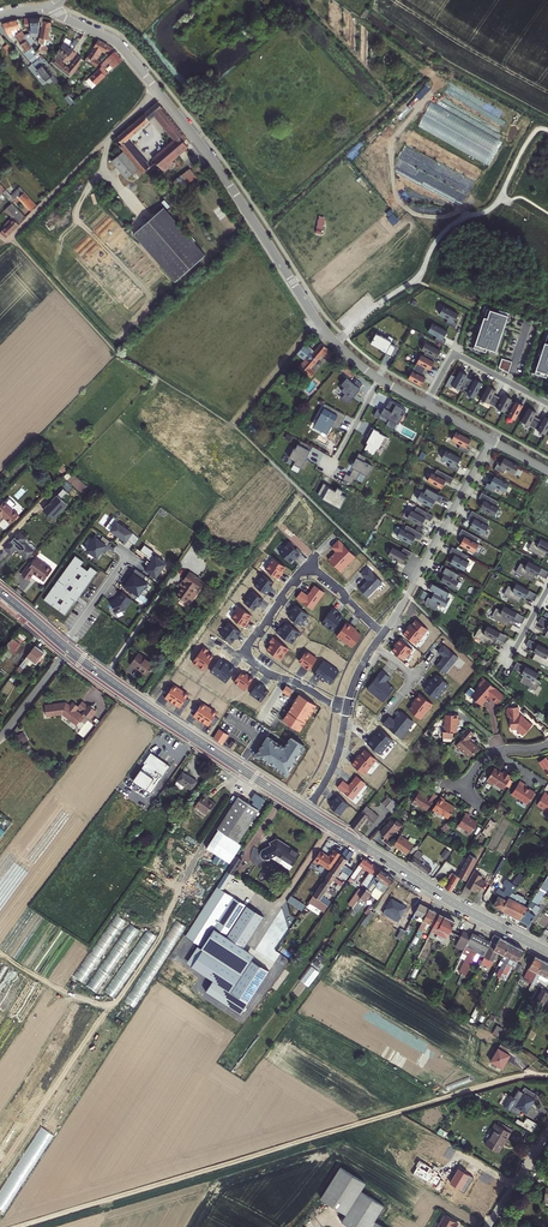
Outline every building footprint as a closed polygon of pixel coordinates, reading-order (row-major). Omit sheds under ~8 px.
[(0,26),(0,27),(5,35),(9,40),(12,38),(25,55),(23,56),(27,62),(29,61),(47,84),(54,78),(52,75),(54,73),(46,65),(45,66),(41,61),(40,61),(21,39),(22,38),(19,33),(16,36),(15,31),(18,30),(16,21),(0,26)] [(39,22),(21,22),(23,30),(27,29),(28,31),(29,31),(29,36),(36,37),(39,22)] [(48,26),(40,25),(38,42),(37,42),(37,47),(39,48),(36,53),(43,56),(45,49),(42,48),(43,42),(46,43),(48,31),(47,31),(48,26)] [(53,60),(48,63),(67,79),(81,60),(77,57),(67,71),(59,65),(64,59),(69,62),(74,55),(70,52),(65,49),(67,46),(61,43),(53,60)] [(97,43),(84,60),(94,68),(98,63),(95,60),(100,54),(105,56),(110,50),(97,43)] [(101,68),(81,87),(85,92),(105,74),(104,72),(109,67),(112,70),(121,63),(113,53),(99,66),(101,68)] [(77,68),(72,75),(76,78),(81,71),(77,68)] [(154,104),(113,139),(119,145),(117,147),(121,151),(109,162),(124,179),(135,169),(141,175),(148,169),(125,142),(146,124),(146,121),(153,116),(170,139),(166,142),(168,145),(151,159),(152,160),(151,161),(158,170),(163,165),(167,169),(185,153),(183,149),(186,145),(154,104)] [(187,171),(170,184),(176,191),(193,178),(187,171)] [(1,195),(7,202),(14,195),(29,213),(33,208),(17,188),(8,196),(0,187),(0,196),(1,195)] [(13,219),(1,232),(6,237),(23,219),(9,204),(4,209),(13,219)] [(161,209),(129,235),(172,284),(202,257),(161,209)] [(457,312),(442,304),(438,312),(447,317),(444,321),(453,326),(455,321),(453,320),(457,312)] [(485,306),(472,346),(484,350),(486,346),(495,349),(508,310),(498,307),(497,310),(485,306)] [(446,329),(431,321),(427,330),(435,334),(433,338),(442,343),(444,339),(442,337),(446,329)] [(546,331),(533,371),(545,375),(547,371),(547,332),(546,331)] [(380,350),(390,355),(394,346),(389,343),(392,338),(387,335),(385,339),(374,333),(369,344),(380,349),(380,350)] [(422,354),(431,358),(433,355),(435,356),(439,348),(424,340),(420,348),(424,350),(422,354)] [(331,351),(321,341),(312,352),(307,358),(306,356),(298,365),(310,376),(314,371),(310,367),(323,352),(327,357),(331,351)] [(311,348),(303,342),(297,350),(304,356),(305,356),(310,350),(311,348)] [(420,353),(413,365),(422,370),(425,365),(429,368),(433,360),(431,358),(422,354),(420,353)] [(502,358),(499,368),(508,373),(512,361),(502,358)] [(422,370),(413,365),(407,377),(420,384),(424,376),(420,374),(422,370)] [(460,384),(464,386),(469,377),(465,375),(466,372),(459,368),(451,383),(458,387),(460,384)] [(469,377),(464,386),(468,388),(466,391),(473,396),(481,381),(474,377),(473,379),(469,377)] [(355,397),(360,392),(359,392),(354,386),(348,379),(342,385),(344,388),(341,391),(344,395),(340,398),(346,405),(351,399),(350,398),(353,396),(355,397)] [(354,386),(359,392),(363,388),(358,383),(354,386)] [(479,397),(492,403),(496,394),(492,392),(495,388),(487,383),(479,397)] [(496,394),(492,403),(504,410),(505,408),(510,399),(511,396),(503,392),(500,396),(496,394)] [(381,410),(380,409),(378,411),(380,412),(377,416),(385,420),(383,423),(391,427),(395,420),(393,420),(398,412),(401,413),(404,408),(387,399),(381,410)] [(510,399),(505,408),(509,410),(507,413),(514,417),(522,403),(515,399),(514,401),(510,399)] [(343,413),(322,401),(314,417),(315,418),(312,423),(326,430),(329,424),(333,417),(339,421),(343,413)] [(520,419),(532,425),(537,416),(533,414),(535,410),(527,405),(520,419)] [(371,413),(377,416),(380,412),(378,411),(380,409),(375,407),(371,413)] [(532,425),(545,432),(547,425),(547,417),(544,414),(541,418),(537,416),(532,425)] [(333,417),(329,424),(336,426),(339,421),(333,417)] [(366,448),(372,451),(375,445),(376,446),(378,441),(379,439),(383,441),(386,436),(377,430),(369,425),(365,433),(367,435),(365,439),(366,440),(362,446),(365,448),(366,449),(366,448)] [(470,437),(455,429),(451,438),(460,442),(457,447),(466,451),(469,447),(466,445),(470,437)] [(298,438),(296,443),(307,448),(309,444),(298,438)] [(296,443),(295,442),(292,447),(291,446),(286,455),(292,458),(291,461),(300,466),(303,461),(304,462),(306,458),(303,456),(305,454),(304,453),(307,448),(296,443)] [(460,456),(445,448),(441,456),(450,461),(447,465),(456,470),(458,465),(456,464),(460,456)] [(341,477),(349,482),(352,477),(354,478),(358,470),(364,473),(368,467),(369,464),(362,460),(364,455),(357,451),(352,459),(354,461),(347,474),(344,472),(341,477)] [(514,472),(518,463),(503,455),(499,463),(496,462),(494,466),(503,471),(505,467),(514,472)] [(453,476),(437,468),(434,472),(431,470),(426,479),(441,486),(445,479),(450,482),(453,476)] [(504,490),(508,481),(494,473),(489,481),(487,480),(484,484),(493,489),(495,485),(504,490)] [(71,474),(66,479),(79,492),(84,486),(71,474)] [(322,499),(340,509),(347,496),(342,494),(343,491),(338,488),(336,491),(329,487),(329,486),(324,483),(318,493),(324,496),(322,499)] [(443,495),(427,486),(424,491),(421,489),(416,497),(431,505),(435,497),(440,500),(443,495)] [(494,503),(497,499),(481,490),(478,496),(483,498),(479,506),(494,514),(498,505),(494,503)] [(0,503),(0,516),(8,524),(17,515),(2,501),(0,503)] [(433,513),(417,505),(414,510),(411,508),(406,516),(421,524),(425,516),(430,519),(433,513)] [(485,522),(487,517),(471,508),(468,514),(473,517),(469,524),(484,532),(488,524),(485,522)] [(113,525),(111,528),(126,539),(127,537),(135,543),(139,536),(116,521),(118,519),(113,515),(109,522),(113,525)] [(423,532),(407,524),(404,528),(401,526),(396,535),(411,542),(415,535),(420,538),(423,532)] [(475,540),(477,535),(462,527),(459,532),(464,535),(460,542),(474,550),(479,542),(475,540)] [(86,549),(94,554),(98,556),(103,548),(104,548),(111,540),(103,534),(100,539),(96,536),(86,549)] [(0,540),(0,547),(2,549),(0,551),(0,557),(4,560),(10,553),(12,554),(11,554),(11,556),(20,565),(26,557),(15,547),(17,545),(14,543),(16,542),(12,538),(9,541),(4,536),(0,540)] [(540,536),(538,541),(532,538),(528,547),(543,556),(547,550),(547,540),(540,536)] [(339,568),(346,561),(348,562),(355,554),(339,538),(332,545),(336,549),(328,557),(339,568)] [(288,540),(279,550),(290,561),(293,557),(294,558),(300,552),(288,540)] [(392,545),(388,554),(402,562),(407,554),(409,555),(412,551),(403,546),(401,550),(392,545)] [(465,558),(468,553),(452,545),(449,550),(454,553),(450,560),(464,568),(469,560),(465,558)] [(84,560),(76,554),(57,580),(60,582),(57,585),(55,584),(45,599),(66,613),(76,600),(71,597),(75,592),(80,595),(97,570),(91,564),(88,568),(81,563),(84,560)] [(166,561),(155,554),(149,564),(147,563),(144,567),(156,576),(166,561)] [(273,556),(265,567),(278,577),(283,570),(282,569),(285,566),(273,556)] [(528,558),(526,564),(520,561),(515,570),(531,578),(535,572),(537,573),(538,572),(546,576),(547,573),(547,569),(528,558)] [(27,565),(20,576),(26,581),(31,573),(42,581),(50,570),(33,559),(28,566),(27,565)] [(455,576),(458,572),(442,563),(439,568),(444,571),(440,579),(455,586),(459,578),(455,576)] [(382,580),(368,566),(362,572),(367,578),(359,586),(367,595),(382,580)] [(146,574),(135,567),(132,571),(133,572),(125,584),(139,593),(147,581),(142,578),(146,574)] [(178,587),(172,595),(182,601),(184,597),(188,599),(199,583),(184,573),(175,586),(178,587)] [(262,573),(254,584),(266,593),(272,586),(270,585),(273,581),(262,573)] [(445,594),(448,590),(432,581),(429,587),(434,589),(430,597),(445,605),(449,596),(445,594)] [(537,592),(516,581),(514,586),(508,583),(503,592),(519,601),(523,595),(525,596),(526,594),(534,599),(537,592)] [(312,607),(324,590),(315,583),(307,593),(301,589),(296,596),(312,607)] [(132,597),(122,590),(119,594),(120,595),(118,597),(112,600),(116,611),(125,607),(132,597)] [(251,590),(244,601),(254,608),(256,604),(258,605),(263,598),(251,590)] [(293,607),(288,615),(300,624),(308,613),(295,603),(292,606),(293,607)] [(332,604),(320,620),(331,628),(342,614),(336,609),(337,608),(332,604)] [(525,615),(504,604),(501,609),(496,606),(491,615),(507,623),(510,617),(513,618),(514,617),(522,621),(525,615)] [(238,606),(231,618),(244,627),(252,615),(238,606)] [(541,614),(538,620),(546,625),(545,626),(547,628),(544,634),(547,636),(547,617),(541,614)] [(409,621),(401,631),(414,641),(427,626),(415,616),(410,622),(409,621)] [(346,619),(336,633),(351,644),(360,632),(355,628),(356,627),(346,619)] [(107,620),(103,625),(109,629),(112,624),(107,620)] [(228,621),(220,633),(232,642),(241,630),(228,621)] [(279,626),(276,630),(292,642),(300,631),(288,622),(286,625),(284,625),(283,624),(281,627),(279,626)] [(509,635),(488,624),(485,629),(479,626),(475,635),(490,643),(494,637),(496,638),(497,637),(505,641),(509,635)] [(93,627),(84,638),(92,644),(95,640),(93,638),(99,631),(93,627)] [(288,647),(273,635),(269,640),(271,641),(269,644),(270,644),(270,646),(268,649),(280,658),(288,647)] [(394,643),(390,647),(402,657),(411,647),(398,636),(393,642),(394,643)] [(547,652),(547,647),(529,637),(526,643),(534,647),(533,649),(535,650),(532,656),(547,665),(547,653),(547,652)] [(0,652),(0,664),(1,665),(4,662),(6,663),(17,648),(8,641),(0,652)] [(442,653),(435,663),(444,670),(457,654),(442,642),(436,648),(442,653)] [(203,647),(192,662),(203,671),(213,657),(207,652),(208,651),(203,647)] [(316,656),(305,648),(298,658),(305,663),(304,665),(308,668),(316,656)] [(31,649),(16,669),(19,672),(26,663),(33,668),(35,665),(37,666),(41,661),(39,659),(41,657),(31,649)] [(135,654),(127,666),(131,670),(133,668),(143,675),(150,664),(135,654)] [(219,658),(210,671),(226,682),(235,669),(219,658)] [(339,669),(324,658),(314,672),(320,676),(321,675),(330,682),(339,669)] [(535,676),(538,671),(517,659),(514,666),(522,670),(521,672),(523,673),(520,679),(536,688),(540,679),(535,676)] [(381,668),(366,686),(375,692),(376,691),(384,697),(393,686),(385,678),(388,674),(381,668)] [(242,672),(234,683),(245,690),(252,679),(242,672)] [(448,682),(435,672),(431,677),(430,676),(422,686),(436,696),(448,682)] [(496,701),(502,693),(483,676),(477,682),(478,684),(474,689),(469,694),(481,704),(486,698),(484,696),(487,693),(496,701)] [(259,682),(250,694),(261,702),(270,691),(259,682)] [(474,689),(469,685),(463,691),(468,696),(469,694),(474,689)] [(412,701),(407,706),(419,716),(432,701),(419,690),(410,700),(412,701)] [(300,729),(316,703),(300,692),(283,718),(300,729)] [(94,710),(82,701),(76,708),(88,718),(94,710)] [(43,707),(45,716),(61,714),(75,725),(78,721),(79,722),(82,718),(73,711),(76,708),(70,704),(68,707),(63,704),(43,707)] [(517,712),(516,704),(506,704),(507,714),(508,714),(509,726),(514,726),(522,732),(530,722),(519,712),(517,712)] [(382,721),(401,736),(407,727),(406,726),(412,718),(400,709),(393,717),(389,713),(382,721)] [(456,727),(454,725),(456,723),(456,721),(459,721),(459,717),(457,717),(458,712),(444,712),(444,723),(442,723),(442,735),(452,735),(452,729),(455,730),(456,727)] [(473,739),(472,739),(468,736),(473,729),(467,723),(458,733),(461,735),(455,742),(463,749),(464,749),(469,753),(478,743),(473,739)] [(229,732),(220,726),(214,735),(222,741),(229,732)] [(372,735),(367,741),(380,752),(392,737),(380,727),(373,736),(372,735)] [(300,752),(303,748),(302,747),(304,743),(291,735),(284,745),(280,742),(279,743),(273,739),(274,738),(268,734),(256,753),(260,755),(260,754),(264,756),(263,757),(268,761),(269,759),(275,763),(274,764),(287,773),(290,769),(289,768),(292,762),(294,763),(297,758),(296,757),(299,751),(300,752)] [(356,755),(352,761),(365,772),(377,757),(365,747),(358,756),(356,755)] [(144,764),(133,780),(146,790),(151,793),(170,766),(151,753),(144,763),(144,764)] [(544,755),(538,759),(547,775),(547,761),(544,755)] [(501,771),(493,765),(485,778),(491,782),(492,780),(502,786),(510,773),(503,768),(501,771)] [(182,772),(173,784),(181,789),(183,785),(191,791),(197,782),(182,772)] [(343,778),(338,785),(353,797),(366,781),(357,773),(349,783),(343,778)] [(519,778),(514,785),(510,791),(526,801),(534,789),(528,786),(524,784),(526,782),(519,778)] [(166,786),(161,793),(166,796),(171,789),(166,786)] [(424,792),(416,787),(409,797),(419,804),(420,805),(423,807),(424,807),(425,808),(431,799),(432,800),(437,793),(430,788),(426,793),(424,794),(424,792)] [(543,789),(535,802),(547,810),(547,792),(543,789)] [(383,799),(392,808),(399,801),(389,792),(383,799)] [(205,793),(196,805),(208,814),(216,802),(208,797),(209,795),(205,793)] [(336,797),(330,804),(340,812),(349,802),(338,793),(335,796),(336,797)] [(444,797),(439,795),(431,807),(438,812),(440,812),(447,816),(454,805),(447,801),(443,799),(444,797)] [(221,829),(208,848),(230,863),(243,844),(239,841),(261,809),(240,796),(219,828),(221,829)] [(362,805),(346,825),(353,830),(364,816),(370,821),(374,815),(362,805)] [(164,807),(160,812),(167,817),(170,812),(164,807)] [(469,813),(465,810),(457,822),(470,830),(477,820),(468,815),(469,813)] [(0,811),(0,838),(13,821),(0,811)] [(481,830),(486,834),(496,819),(494,818),(493,819),(491,817),(481,830)] [(387,819),(376,832),(381,836),(378,840),(387,847),(388,845),(395,850),(396,849),(403,853),(409,844),(396,835),(390,843),(384,837),(391,829),(393,831),(398,825),(392,819),(390,822),(387,819)] [(277,840),(271,844),(272,846),(263,851),(261,853),(261,855),(261,856),(261,858),(263,859),(265,860),(267,860),(276,855),(292,866),(300,854),(277,840)] [(444,847),(439,854),(443,857),(448,849),(444,847)] [(413,849),(405,860),(423,874),(427,867),(416,858),(419,854),(413,849)] [(351,855),(343,850),(339,856),(332,851),(327,858),(325,857),(325,856),(319,853),(312,862),(318,866),(319,865),(329,872),(312,895),(326,905),(329,901),(323,896),(327,891),(333,895),(336,892),(329,887),(334,881),(336,882),(334,885),(338,888),(343,881),(336,877),(341,870),(343,872),(340,877),(344,879),(350,871),(343,867),(351,855)] [(467,854),(454,875),(462,880),(474,858),(467,854)] [(242,859),(237,856),(186,935),(202,946),(214,927),(245,946),(265,916),(223,889),(242,859)] [(392,882),(360,861),(346,881),(351,885),(362,869),(369,874),(362,884),(364,886),(362,889),(360,888),(349,904),(353,907),(349,914),(355,918),(369,898),(376,903),(392,882)] [(471,871),(463,886),(471,891),(472,888),(477,891),(483,880),(478,878),(479,875),(471,871)] [(491,904),(524,924),(530,915),(529,914),(535,906),(532,904),(547,880),(547,878),(543,874),(523,906),(506,896),(521,874),(518,872),(510,883),(509,881),(505,887),(506,888),(503,892),(499,889),(495,896),(496,896),(491,904)] [(447,873),(439,886),(447,891),(455,877),(447,873)] [(391,897),(383,909),(399,919),(407,906),(391,897)] [(454,922),(421,903),(415,912),(426,918),(417,934),(421,936),(427,925),(434,929),(433,930),(446,937),(448,932),(451,934),(455,928),(452,926),(454,922)] [(315,908),(306,921),(311,924),(320,911),(315,908)] [(370,912),(364,920),(367,922),(373,914),(370,912)] [(413,917),(407,927),(411,930),(417,919),(413,917)] [(402,927),(396,937),(400,939),(406,930),(402,927)] [(472,937),(465,933),(457,947),(465,951),(466,948),(474,952),(471,957),(468,956),(462,967),(469,971),(478,955),(493,964),(499,954),(511,961),(505,972),(508,974),(514,963),(518,965),(525,952),(496,937),(493,943),(475,932),(472,937)] [(192,965),(232,990),(242,974),(203,949),(192,965)] [(530,954),(525,964),(531,968),(523,983),(530,987),(524,999),(527,1001),(541,976),(547,979),(547,964),(530,954)] [(519,965),(516,970),(523,974),(526,969),(519,965)] [(533,1004),(542,1009),(541,1010),(547,1013),(547,1011),(547,995),(541,991),(533,1004)] [(511,1098),(507,1104),(524,1114),(532,1100),(531,1099),(533,1095),(521,1088),(518,1093),(520,1094),(515,1101),(511,1098)] [(493,1132),(484,1146),(496,1154),(510,1132),(493,1124),(490,1130),(493,1132)] [(539,1204),(547,1205),(547,1181),(542,1180),(539,1204)] [(371,1224),(380,1209),(356,1194),(338,1225),(341,1226),(376,1226),(371,1224)] [(437,1226),(456,1226),(457,1225),(443,1217),(437,1226)]
